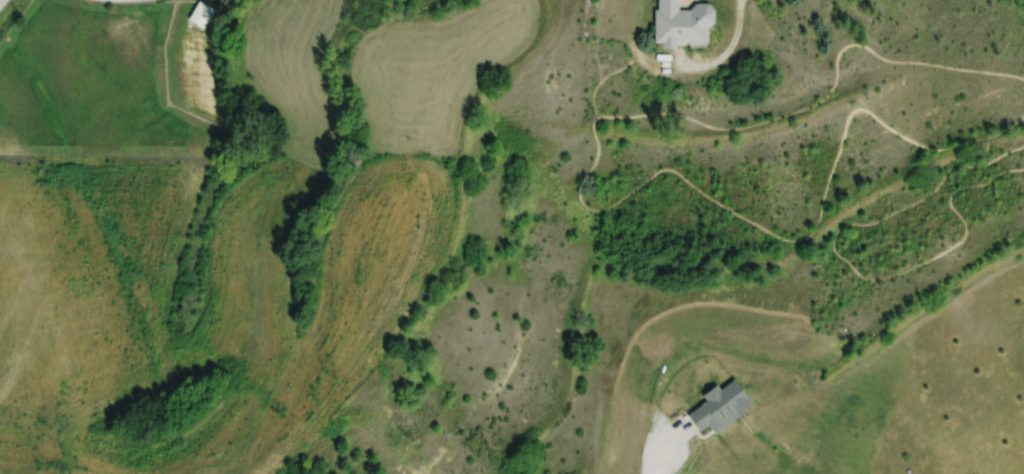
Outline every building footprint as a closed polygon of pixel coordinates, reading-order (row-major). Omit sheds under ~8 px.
[(647,32),(658,40),(671,41),(703,37),(700,15),(708,6),(706,0),(679,0),(670,0),(649,0),(647,32)] [(190,22),(202,3),(220,13),(208,33),(190,22)]
